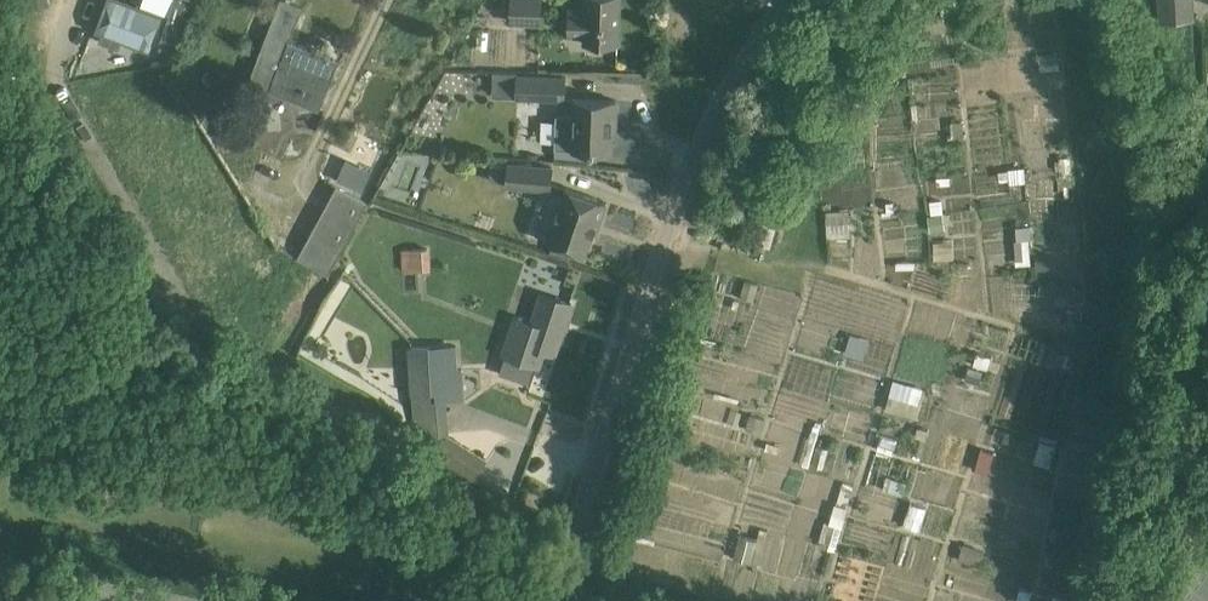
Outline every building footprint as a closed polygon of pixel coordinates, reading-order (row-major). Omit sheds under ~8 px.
[(169,17),(183,22),(190,0),(175,0),(170,12),(169,17)] [(320,109),(339,60),(330,56),(331,54),(326,52),(325,54),(290,41),(303,6),(287,0),(280,0),(249,82),(320,109)] [(511,22),(540,23),(541,0),(512,0),(511,22)] [(594,42),(618,42),(620,0),(586,0),(586,9),(570,8),(569,35),(585,35),(585,41),(594,42)] [(1196,19),(1195,0),(1159,0),(1160,21),(1196,19)] [(151,60),(165,22),(111,1),(96,39),(151,60)] [(167,24),(161,41),(175,45),(183,22),(169,17),(167,24)] [(566,75),(519,73),(518,98),(565,100),(566,75)] [(574,115),(556,114),(555,148),(573,148),(573,150),(612,151),(613,130),(616,130),(617,100),(575,99),(574,115)] [(341,157),(332,178),(359,190),(368,169),(341,157)] [(551,188),(553,167),(509,163),(507,185),(551,188)] [(329,274),(369,203),(339,186),(299,257),(329,274)] [(595,233),(606,202),(566,188),(548,240),(585,253),(592,232),(595,233)] [(399,268),(428,268),(427,247),(399,248),(399,268)] [(517,316),(504,354),(538,366),(544,349),(554,353),(572,303),(542,293),(532,323),(524,320),(525,318),(517,316)] [(414,423),(409,423),(410,437),(424,447),(442,446),(451,435),(448,400),(464,399),(462,369),(459,369),(457,344),(409,347),(414,423)]
